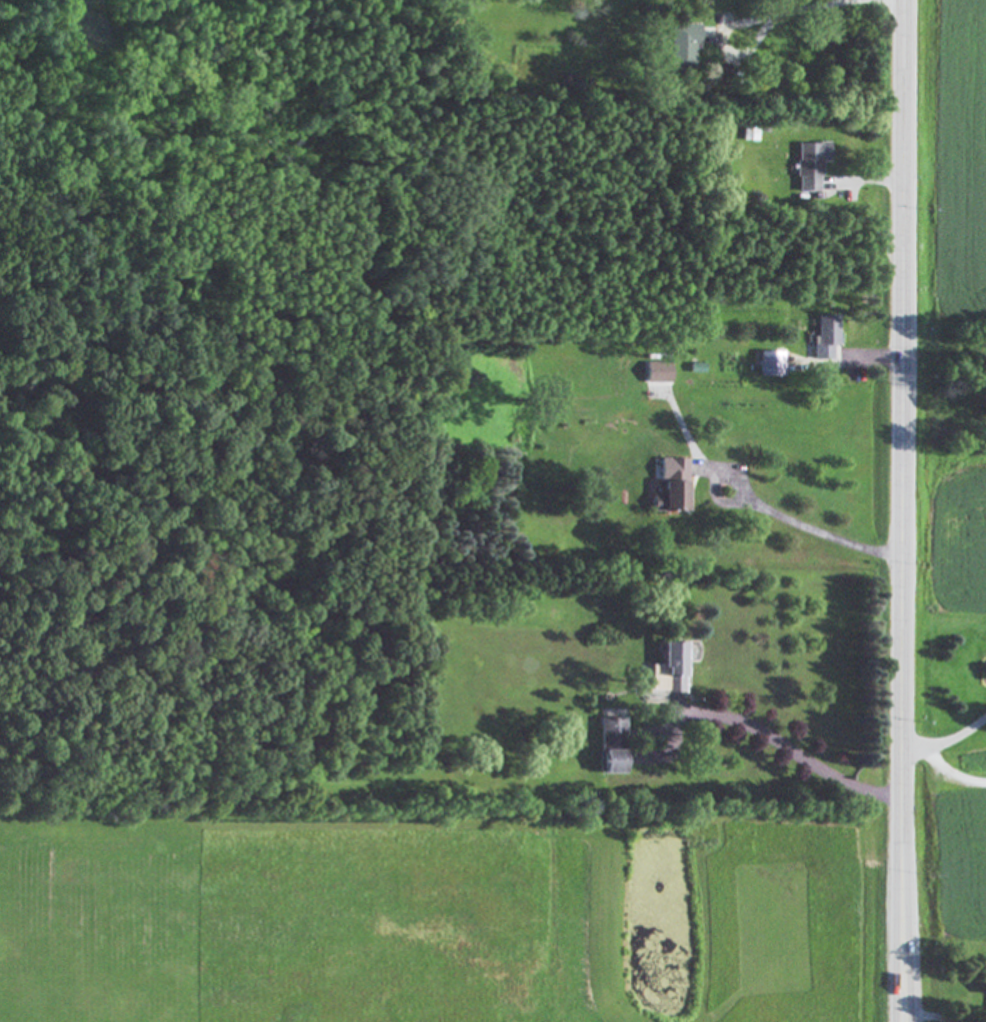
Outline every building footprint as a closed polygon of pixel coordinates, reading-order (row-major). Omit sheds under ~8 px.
[(668,72),(693,73),(693,46),(698,46),(698,26),(669,25),(668,72)] [(581,77),(560,76),(559,92),(581,93),(581,77)] [(796,193),(819,192),(818,162),(828,162),(828,144),(795,144),(796,193)] [(836,347),(836,316),(814,316),(813,360),(831,360),(831,346),(836,347)] [(757,377),(781,377),(781,352),(757,352),(757,377)] [(670,364),(645,363),(645,383),(669,384),(670,364)] [(685,460),(659,459),(658,496),(650,496),(650,511),(684,512),(685,460)] [(648,693),(681,693),(681,644),(659,644),(659,666),(648,666),(648,693)] [(621,775),(622,720),(598,720),(598,775),(621,775)]
